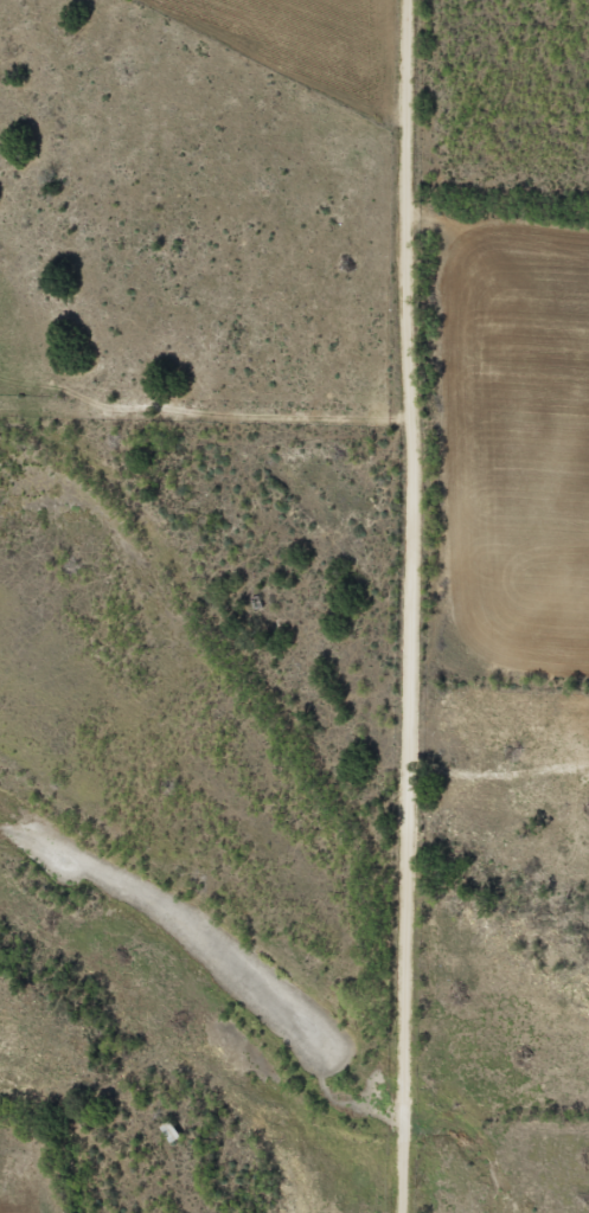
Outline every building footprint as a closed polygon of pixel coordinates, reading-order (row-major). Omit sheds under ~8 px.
[(163,1126),(173,1143),(183,1137),(173,1120),(163,1126)]
